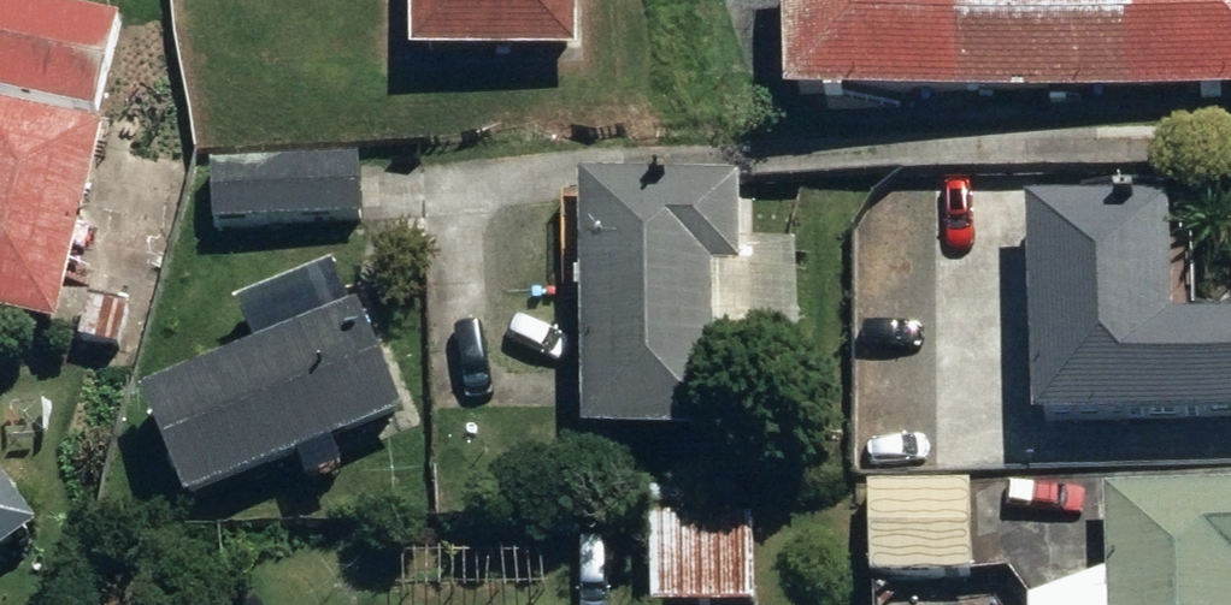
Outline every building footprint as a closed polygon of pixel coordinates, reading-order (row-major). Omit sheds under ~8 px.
[(50,0),(0,0),(0,96),(107,120),(130,18),(50,0)] [(427,65),(592,60),(591,0),(425,0),(427,65)] [(803,105),(1230,93),(1230,0),(800,0),(803,105)] [(0,103),(0,316),(72,332),(118,129),(0,103)] [(371,162),(215,166),(217,230),(373,226),(371,162)] [(749,173),(591,177),(598,435),(728,432),(724,272),(751,271),(749,173)] [(1041,202),(1047,426),(1230,421),(1230,318),(1184,319),(1181,199),(1041,202)] [(258,352),(156,394),(202,506),(419,416),(373,306),(364,309),(354,285),(249,329),(258,352)] [(50,533),(0,464),(0,569),(50,533)] [(979,483),(878,486),(880,579),(982,576),(979,483)] [(1116,488),(1119,575),(1037,601),(1037,604),(1230,604),(1230,483),(1116,488)] [(660,520),(663,604),(768,604),(765,516),(660,520)]
